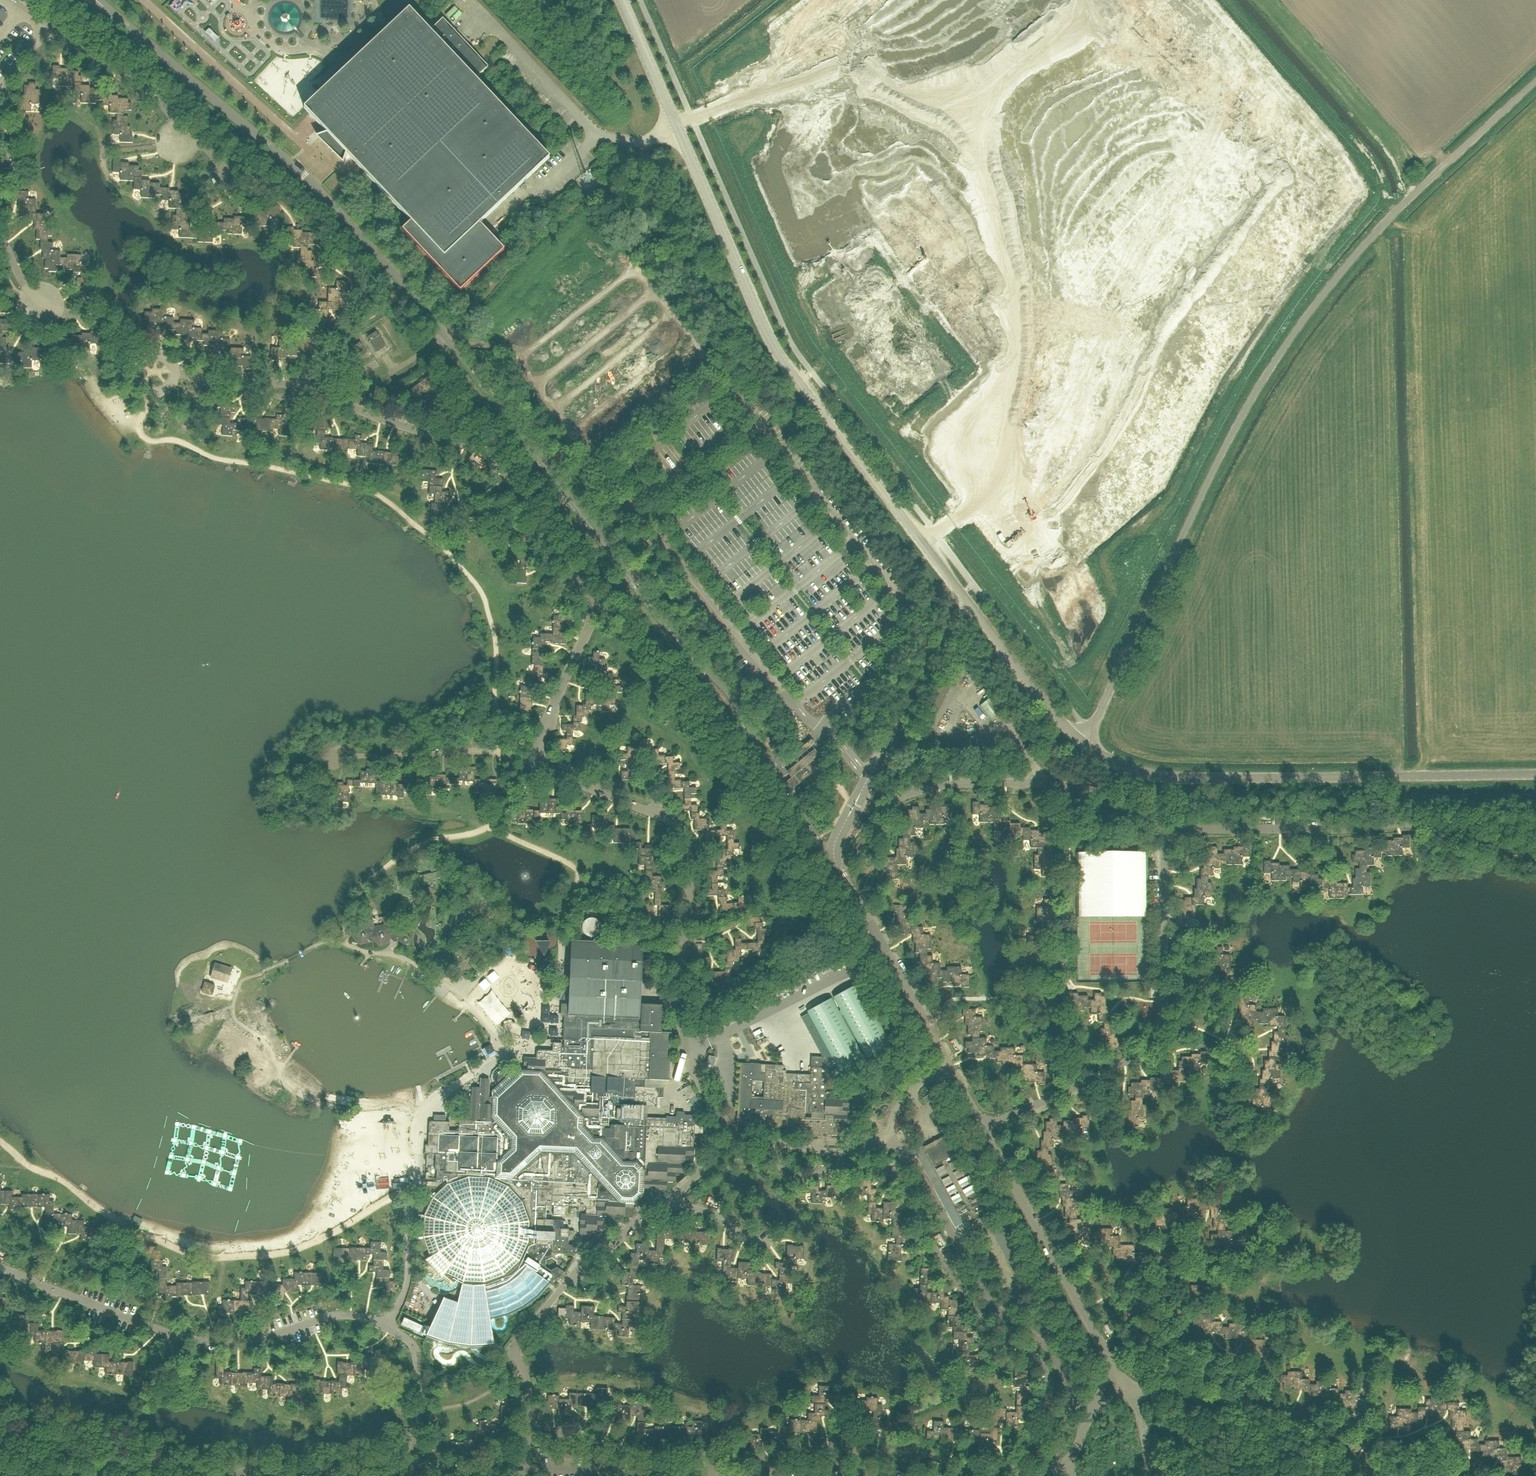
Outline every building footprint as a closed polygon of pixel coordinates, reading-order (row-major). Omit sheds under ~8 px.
[(171,7),(178,15),(193,1),(193,0),(179,0),(171,7)] [(301,30),(298,3),(274,6),(277,33),(301,30)] [(457,7),(449,15),(456,22),(464,14),(457,7)] [(460,291),(504,250),(493,238),(480,223),(531,175),(549,158),(532,140),(530,137),(475,79),(488,67),(472,49),(443,19),(430,31),(426,27),(409,9),(304,108),(328,134),(319,137),(343,161),(345,152),(361,169),(411,222),(402,230),(460,291)] [(244,29),(244,21),(235,21),(235,29),(244,29)] [(206,34),(216,44),(221,39),(211,29),(206,34)] [(61,66),(53,66),(53,78),(60,79),(60,86),(74,87),(74,95),(81,96),(81,103),(96,104),(96,100),(102,100),(102,106),(110,106),(110,114),(117,114),(117,120),(113,120),(113,135),(120,135),(120,143),(133,143),(133,136),(130,136),(131,127),(128,127),(128,117),(124,117),(124,111),(131,111),(132,103),(128,103),(129,99),(119,99),(119,96),(110,96),(110,93),(100,93),(100,89),(90,88),(90,86),(82,85),(82,76),(79,76),(79,71),(69,71),(69,69),(60,68),(61,66)] [(29,83),(29,86),(24,86),(24,96),(22,96),(21,105),(19,104),(19,114),(14,114),(14,124),(11,124),(11,133),(9,133),(9,143),(4,143),(4,153),(1,153),(1,161),(0,161),(0,183),(2,183),(3,169),(11,169),(12,162),(19,162),(19,147),(16,147),(16,141),(21,141),(22,133),(29,133),(30,119),(26,119),(26,112),(31,112),(32,105),(39,105),(40,90),(36,90),(36,83),(29,83)] [(297,114),(302,107),(297,104),(293,112),(297,114)] [(590,166),(597,161),(593,155),(587,160),(590,166)] [(121,160),(113,160),(113,173),(120,173),(120,181),(134,181),(134,190),(141,191),(141,198),(156,199),(156,195),(162,196),(162,201),(170,201),(169,209),(176,209),(176,216),(173,215),(172,230),(180,230),(179,238),(198,239),(198,242),(213,243),(213,235),(221,236),(221,230),(228,231),(227,234),(242,235),(242,227),(250,228),(250,222),(257,223),(256,226),(271,227),(271,219),(279,219),(279,207),(272,206),(272,209),(263,208),(263,211),(253,211),(253,215),(243,215),(243,217),(234,217),(234,219),(224,219),(224,223),(214,223),(214,225),(205,225),(205,227),(195,227),(195,231),(190,231),(190,222),(188,222),(188,212),(184,212),(184,206),(191,206),(191,199),(188,199),(188,194),(179,194),(179,191),(170,191),(170,188),(160,188),(160,184),(150,183),(150,181),(142,180),(142,171),(139,171),(139,166),(129,166),(129,163),(121,163),(121,160)] [(29,192),(16,191),(16,199),(18,199),(18,208),(21,208),(20,218),(25,218),(25,221),(34,221),(34,230),(36,230),(36,240),(40,240),(40,250),(43,250),(42,259),(45,259),(45,269),(49,269),(49,272),(56,272),(57,265),(63,265),(63,270),(72,270),(72,273),(81,273),(81,278),(77,278),(76,288),(74,288),(74,297),(71,296),(71,304),(84,304),(84,297),(92,297),(92,282),(88,282),(89,263),(81,263),(82,255),(67,254),(67,258),(60,258),(61,251),(53,250),(53,243),(48,243),(48,236),(52,236),(52,222),(44,221),(45,214),(36,214),(36,199),(29,199),(29,192)] [(294,227),(286,227),(286,240),(294,240),(293,248),(301,248),(300,254),(297,254),(296,269),(304,269),(304,277),(316,277),(317,270),(314,269),(314,261),(312,261),(312,251),(308,251),(308,245),(315,245),(315,237),(312,237),(312,233),(302,233),(302,230),(294,230),(294,227)] [(349,282),(337,281),(336,289),(328,288),(328,302),(319,302),(319,310),(311,309),(310,324),(314,324),(314,330),(308,330),(308,338),(300,338),(300,345),(294,344),(294,341),(279,340),(279,348),(271,347),(271,360),(278,361),(278,358),(287,359),(287,356),(297,356),(297,352),(303,352),(303,359),(310,360),(310,356),(315,357),(315,347),(318,347),(318,338),(321,338),(321,328),(325,328),(326,319),(329,319),(329,310),(338,310),(338,307),(343,307),(343,298),(346,298),(346,289),(349,289),(349,282)] [(167,310),(152,310),(152,313),(145,313),(145,320),(148,320),(148,325),(157,325),(157,328),(166,328),(166,330),(176,331),(176,335),(185,336),(185,338),(194,339),(194,341),(204,342),(204,346),(214,347),(213,349),(222,350),(222,359),(225,359),(225,364),(234,364),(234,367),(243,367),(243,369),(251,370),(251,357),(244,357),(244,349),(230,348),(230,340),(223,339),(223,332),(208,331),(208,334),(202,334),(202,329),(194,328),(195,321),(180,320),(180,323),(174,323),(174,318),(166,318),(167,310)] [(366,322),(375,315),(372,311),(363,318),(366,322)] [(18,365),(18,368),(33,369),(33,361),(41,361),(41,356),(47,356),(47,360),(62,360),(62,352),(69,353),(69,347),(76,347),(76,351),(90,351),(90,344),(98,344),(98,331),(91,331),(91,334),(82,333),(82,336),(72,336),(72,340),(62,340),(62,342),(53,342),(53,344),(43,344),(43,348),(33,348),(33,351),(24,350),(24,353),(15,353),(15,357),(9,357),(10,348),(7,348),(7,338),(3,338),(3,335),(3,332),(10,332),(10,324),(7,324),(7,320),(0,320),(0,364),(18,365)] [(367,338),(377,353),(386,347),(376,332),(367,338)] [(355,345),(362,357),(367,353),(360,342),(355,345)] [(441,396),(427,377),(408,391),(413,398),(418,395),(426,407),(441,396)] [(229,402),(215,400),(215,408),(221,409),(220,418),(217,418),(216,426),(222,427),(222,437),(232,438),(232,431),(253,433),(253,432),(269,433),(269,430),(279,431),(278,437),(286,438),(287,424),(281,424),(282,420),(283,420),(283,416),(276,416),(276,420),(264,419),(264,421),(259,420),(259,419),(254,419),(253,420),(248,419),(248,421),(237,420),(237,423),(233,423),(233,424),(230,424),(231,414),(235,414),(236,406),(232,405),(232,407),(228,406),(229,402)] [(316,417),(311,417),(310,430),(316,431),(315,444),(319,444),(319,450),(325,451),(324,451),(327,451),(347,452),(347,449),(357,450),(356,456),(368,457),(368,464),(373,464),(373,465),(375,465),(375,464),(396,466),(397,453),(391,452),(391,454),(385,453),(385,452),(376,451),(376,452),(373,452),(373,444),(360,443),(360,440),(361,440),(362,436),(354,435),(354,440),(342,439),(342,440),(332,439),(332,438),(328,437),(328,439),(324,439),(325,431),(327,432),(328,418),(322,418),(322,419),(316,419),(316,417)] [(437,471),(424,470),(423,474),(423,476),(423,482),(429,482),(428,494),(435,494),(434,504),(431,503),(431,511),(437,512),(436,522),(447,522),(447,516),(468,518),(468,517),(484,518),(484,515),(494,516),(493,535),(497,535),(496,542),(502,542),(502,543),(504,543),(504,542),(508,543),(508,541),(518,541),(516,560),(521,561),(520,566),(514,566),(512,582),(526,583),(526,578),(525,578),(525,573),(527,573),(527,568),(528,568),(532,568),(533,555),(529,554),(529,556),(525,555),(526,535),(520,534),(520,531),(522,531),(522,527),(515,526),(515,531),(509,530),(509,529),(505,529),(505,530),(501,530),(503,510),(496,509),(497,506),(498,506),(498,502),(491,501),(491,506),(479,505),(479,506),(473,506),(473,504),(468,504),(468,505),(463,504),(463,506),(452,505),(452,508),(448,508),(448,509),(444,509),(445,499),(449,499),(450,491),(446,490),(446,492),(442,491),(443,479),(435,479),(435,475),(437,475),(437,471)] [(574,616),(561,616),(561,620),(554,619),(554,625),(553,625),(553,627),(554,627),(553,636),(540,635),(540,639),(534,639),(533,644),(533,646),(533,647),(532,666),(535,667),(534,676),(528,675),(527,687),(521,686),(520,692),(520,694),(519,714),(532,715),(533,709),(531,709),(532,703),(533,703),(534,695),(532,695),(533,691),(540,692),(541,678),(545,679),(545,680),(549,680),(549,673),(545,673),(546,662),(544,662),(545,651),(546,651),(546,647),(545,647),(545,644),(552,644),(552,647),(566,648),(566,642),(565,642),(565,636),(566,636),(567,627),(566,627),(566,624),(574,624),(574,616)] [(599,651),(597,651),(597,652),(593,652),(593,658),(588,657),(588,664),(598,665),(598,674),(601,674),(600,685),(606,685),(606,686),(609,687),(608,699),(593,699),(593,694),(586,693),(585,704),(583,704),(583,705),(576,705),(576,716),(573,716),(573,725),(562,724),(562,731),(567,731),(566,739),(555,739),(555,746),(560,746),(560,752),(563,752),(563,753),(565,753),(565,752),(566,752),(566,745),(573,746),(573,737),(573,731),(579,731),(580,723),(582,723),(582,717),(588,717),(589,711),(591,711),(591,705),(597,705),(597,706),(602,706),(602,712),(608,712),(609,705),(615,706),(616,693),(621,693),(622,690),(623,688),(622,688),(622,687),(615,686),(615,680),(613,680),(613,674),(607,674),(607,667),(605,667),(605,659),(599,659),(599,652),(599,651)] [(725,691),(722,693),(727,700),(730,698),(725,691)] [(645,741),(643,741),(643,742),(640,742),(640,747),(627,748),(627,754),(621,755),(621,761),(627,761),(627,766),(628,772),(621,772),(622,780),(628,780),(628,777),(639,777),(639,770),(634,770),(633,755),(646,754),(646,757),(648,757),(648,763),(659,762),(659,765),(668,765),(669,780),(664,781),(664,787),(675,787),(675,790),(684,789),(685,805),(680,805),(680,812),(691,811),(691,820),(694,820),(694,831),(701,830),(701,832),(703,832),(704,842),(711,842),(711,837),(727,837),(727,850),(725,850),(719,850),(720,861),(717,861),(717,869),(707,870),(707,876),(712,876),(712,887),(708,887),(708,894),(719,894),(719,903),(722,903),(722,914),(729,914),(729,909),(744,908),(745,918),(748,918),(748,928),(754,928),(754,930),(757,930),(757,943),(742,943),(741,938),(735,938),(735,949),(732,949),(732,951),(726,951),(727,962),(724,962),(724,971),(714,972),(714,979),(719,978),(719,987),(709,987),(708,994),(713,994),(713,999),(720,999),(720,992),(725,992),(725,994),(730,994),(730,990),(729,990),(729,983),(725,984),(725,977),(731,977),(731,969),(733,969),(733,962),(739,962),(739,956),(741,956),(741,950),(747,949),(747,950),(752,950),(752,956),(758,955),(758,949),(764,949),(764,935),(769,935),(769,932),(770,932),(770,930),(769,930),(769,929),(763,929),(762,923),(760,923),(760,917),(753,917),(753,911),(751,911),(751,902),(745,903),(744,896),(744,895),(742,895),(742,896),(738,896),(738,902),(734,902),(727,902),(727,896),(725,896),(725,888),(719,888),(718,875),(724,875),(724,867),(726,867),(726,861),(732,861),(732,856),(733,856),(733,850),(740,850),(739,843),(734,844),(733,831),(727,831),(726,824),(724,824),(720,825),(720,830),(715,830),(716,831),(709,831),(709,825),(706,825),(706,819),(700,819),(700,813),(698,813),(697,805),(691,806),(691,800),(691,799),(691,795),(697,794),(696,788),(690,788),(690,782),(681,783),(681,781),(675,781),(675,775),(675,770),(681,770),(681,766),(682,766),(681,764),(674,764),(674,758),(665,758),(665,756),(659,756),(659,750),(653,750),(653,748),(647,748),(646,741),(645,741)] [(1012,756),(1011,742),(963,743),(963,757),(1012,756)] [(808,767),(796,776),(801,783),(815,774),(821,769),(817,763),(810,767),(809,768),(808,767)] [(471,767),(468,767),(467,769),(459,769),(459,773),(457,773),(456,775),(459,775),(459,778),(445,777),(445,775),(439,774),(439,777),(431,776),(430,781),(428,781),(428,782),(430,783),(430,788),(421,787),(422,778),(417,778),(417,775),(410,774),(410,777),(405,777),(404,783),(394,782),(394,780),(386,779),(386,782),(382,782),(382,780),(376,779),(379,779),(379,777),(377,777),(377,773),(368,772),(368,770),(363,769),(363,772),(360,772),(360,776),(357,776),(357,778),(360,778),(359,781),(347,780),(346,786),(343,786),(344,783),(342,783),(342,786),(337,786),(337,797),(334,797),(334,804),(336,804),(336,808),(343,808),(343,802),(348,802),(349,787),(360,788),(360,783),(376,784),(375,793),(398,795),(397,796),(404,797),(405,788),(421,790),(420,794),(432,795),(433,788),(446,789),(446,784),(459,785),(459,781),(474,782),(473,793),(495,795),(495,799),(502,799),(502,793),(496,792),(496,783),(492,782),(492,780),(484,779),(484,782),(480,782),(480,780),(475,780),(475,770),(471,770),(471,767)] [(558,800),(553,800),(553,802),(541,802),(540,806),(538,806),(538,808),(540,808),(540,811),(534,811),(534,813),(528,813),(528,810),(522,810),(522,812),(511,812),(511,819),(517,819),(517,826),(540,827),(541,814),(561,814),(560,820),(567,820),(567,826),(581,826),(581,832),(593,833),(593,828),(609,829),(608,838),(616,839),(615,844),(629,844),(629,850),(640,850),(639,865),(646,865),(646,877),(650,877),(650,892),(655,892),(654,905),(659,905),(658,922),(656,922),(656,928),(663,928),(663,923),(670,923),(670,918),(673,918),(673,915),(670,915),(671,906),(666,906),(666,903),(664,903),(664,905),(661,905),(662,895),(664,895),(664,892),(662,892),(662,877),(658,877),(658,874),(656,874),(656,877),(653,877),(653,865),(651,865),(652,862),(654,862),(654,855),(652,855),(652,850),(647,850),(647,847),(646,847),(646,850),(643,850),(643,844),(632,843),(632,832),(628,832),(628,830),(620,830),(620,832),(616,832),(616,826),(610,826),(610,817),(604,817),(604,814),(599,814),(599,817),(593,817),(593,821),(590,821),(590,823),(593,823),(593,826),(584,825),(584,814),(580,814),(580,812),(572,811),(572,814),(563,814),(564,808),(557,807),(558,800)] [(980,805),(980,803),(972,803),(972,815),(980,815),(980,823),(994,823),(994,831),(1001,831),(1002,839),(1016,839),(1016,835),(1022,835),(1023,841),(1030,841),(1030,848),(1037,848),(1037,855),(1034,855),(1034,869),(1042,869),(1042,877),(1054,877),(1054,869),(1052,869),(1052,861),(1049,861),(1049,851),(1045,851),(1045,845),(1052,845),(1052,837),(1049,837),(1048,833),(1039,833),(1039,830),(1030,830),(1030,828),(1020,828),(1020,824),(1010,824),(1010,821),(1001,821),(1001,812),(998,812),(998,807),(988,808),(988,805),(980,805)] [(951,817),(951,804),(944,804),(944,807),(935,807),(935,809),(925,809),(925,814),(919,814),(919,807),(912,807),(912,810),(908,810),(908,820),(905,820),(905,829),(903,829),(903,839),(898,839),(898,849),(896,849),(896,857),(887,857),(887,860),(882,860),(882,870),(880,870),(880,879),(877,879),(877,886),(890,886),(890,879),(897,879),(897,865),(906,865),(906,857),(914,857),(914,843),(910,843),(910,836),(915,836),(915,828),(923,828),(923,821),(929,821),(929,825),(944,825),(944,817),(951,817)] [(1410,848),(1410,835),(1403,835),(1403,838),(1394,838),(1394,841),(1384,841),(1384,845),(1374,845),(1374,848),(1365,848),(1365,850),(1356,851),(1356,855),(1353,855),(1353,862),(1360,862),(1360,868),(1355,869),(1356,878),(1353,878),(1353,887),(1348,887),(1348,883),(1338,883),(1338,881),(1329,881),(1329,878),(1319,878),(1319,874),(1309,874),(1309,872),(1300,872),(1300,869),(1290,870),(1290,865),(1280,865),(1280,863),(1272,863),(1272,861),(1264,861),(1264,873),(1272,873),(1272,881),(1287,881),(1287,877),(1293,877),(1293,882),(1301,882),(1301,890),(1316,889),(1316,886),(1322,886),(1322,891),(1330,891),(1330,899),(1345,898),(1344,895),(1364,894),(1364,887),(1371,887),(1371,872),(1367,872),(1367,866),(1374,866),(1374,858),(1382,858),(1382,853),(1388,852),(1388,856),(1403,856),(1403,848),(1410,848)] [(1249,857),(1249,844),(1242,844),(1242,847),(1233,847),(1233,849),(1223,849),(1223,854),(1217,854),(1217,847),(1209,847),(1210,850),(1205,850),(1205,860),(1203,860),(1203,869),(1200,869),(1200,879),(1196,879),(1196,889),(1193,889),(1193,898),(1184,898),(1184,901),(1180,901),(1180,911),(1177,911),(1177,919),(1175,919),(1175,927),(1188,927),(1188,919),(1195,919),(1195,905),(1204,905),(1204,897),(1211,897),(1211,883),(1208,883),(1208,876),(1213,876),(1213,868),(1221,868),(1221,861),(1227,861),(1227,865),(1242,865),(1242,857),(1249,857)] [(1145,917),(1144,852),(1074,853),(1075,918),(1145,917)] [(1056,900),(1044,899),(1044,907),(1036,907),(1036,922),(1040,922),(1040,928),(1034,928),(1034,936),(1027,935),(1027,950),(1030,950),(1030,969),(1038,969),(1038,977),(1053,977),(1053,974),(1059,974),(1059,966),(1056,966),(1056,962),(1047,962),(1047,959),(1038,959),(1038,954),(1042,954),(1042,944),(1045,944),(1045,935),(1047,935),(1047,925),(1052,925),(1051,916),(1054,916),(1054,907),(1056,907),(1056,900)] [(907,906),(894,906),(894,913),(897,913),(897,922),(899,922),(899,931),(903,931),(903,934),(913,934),(913,943),(915,943),(915,953),(920,953),(920,963),(922,963),(922,972),(925,972),(925,982),(929,982),(929,985),(936,985),(936,978),(943,978),(943,982),(952,982),(952,985),(961,985),(961,987),(969,987),(969,975),(961,975),(961,967),(946,967),(946,970),(940,970),(940,963),(932,963),(932,956),(927,956),(927,949),(931,949),(930,935),(923,935),(923,927),(914,927),(914,913),(907,913),(907,906)] [(1162,915),(1162,907),(1153,908),(1154,916),(1162,915)] [(389,943),(390,938),(392,933),(385,925),(374,927),(373,931),(366,923),(356,925),(353,935),(360,943),(370,941),(372,937),(379,945),(389,943)] [(394,942),(400,941),(401,936),(397,931),(392,933),(390,938),(394,942)] [(643,944),(571,941),(570,977),(569,986),(569,991),(568,1016),(574,1016),(574,1023),(564,1023),(563,1037),(563,1040),(569,1040),(568,1047),(561,1047),(562,1043),(553,1042),(552,1050),(539,1050),(538,1050),(537,1050),(536,1051),(536,1052),(536,1053),(536,1058),(524,1058),(524,1070),(514,1069),(504,1078),(492,1089),(492,1097),(488,1097),(489,1079),(485,1079),(481,1079),(481,1088),(473,1087),(472,1105),(471,1120),(459,1120),(458,1135),(449,1135),(450,1122),(431,1121),(430,1121),(430,1122),(429,1122),(429,1123),(429,1124),(428,1134),(428,1145),(425,1145),(425,1153),(446,1154),(446,1162),(445,1172),(456,1173),(458,1181),(449,1185),(434,1198),(424,1216),(423,1237),(430,1256),(444,1272),(464,1281),(458,1303),(444,1298),(444,1297),(436,1313),(428,1310),(424,1318),(432,1322),(424,1339),(456,1351),(495,1349),(490,1322),(509,1318),(525,1310),(539,1299),(545,1292),(546,1293),(552,1286),(553,1287),(564,1272),(558,1268),(551,1271),(545,1267),(545,1261),(551,1258),(552,1253),(575,1254),(575,1245),(568,1245),(569,1229),(563,1229),(563,1221),(546,1220),(546,1205),(554,1206),(553,1215),(565,1216),(566,1206),(585,1207),(585,1214),(581,1214),(580,1235),(596,1236),(596,1233),(602,1234),(602,1226),(614,1226),(615,1216),(632,1217),(633,1204),(634,1204),(639,1201),(643,1195),(643,1189),(665,1190),(666,1181),(675,1182),(675,1173),(684,1174),(684,1165),(693,1165),(695,1117),(676,1115),(675,1124),(646,1122),(646,1124),(642,1124),(643,1106),(656,1107),(657,1098),(663,1098),(663,1088),(640,1087),(640,1079),(669,1081),(671,1034),(661,1033),(663,1006),(640,1004),(643,949),(643,944)] [(553,942),(537,942),(546,956),(553,942)] [(1222,955),(1222,948),(1209,948),(1209,955),(1212,955),(1212,964),(1214,964),(1215,974),(1219,974),(1219,977),(1228,977),(1228,985),(1231,985),(1231,995),(1236,995),(1236,1005),(1238,1005),(1238,1014),(1241,1014),(1241,1024),(1245,1024),(1245,1027),(1253,1027),(1253,1020),(1259,1020),(1259,1024),(1269,1024),(1269,1026),(1277,1026),(1277,1031),(1273,1031),(1273,1041),(1271,1041),(1271,1050),(1268,1050),(1268,1060),(1264,1060),(1264,1070),(1261,1070),(1261,1079),(1259,1079),(1259,1089),(1255,1089),(1255,1099),(1252,1099),(1252,1108),(1250,1108),(1250,1115),(1262,1115),(1262,1107),(1270,1107),(1270,1093),(1266,1093),(1266,1086),(1272,1086),(1272,1079),(1279,1079),(1279,1064),(1276,1064),(1276,1058),(1281,1058),(1281,1050),(1289,1050),(1288,1035),(1285,1035),(1285,1016),(1277,1016),(1277,1009),(1262,1009),(1263,1012),(1256,1012),(1256,1005),(1248,1005),(1248,998),(1243,998),(1243,991),(1246,991),(1246,977),(1239,977),(1239,969),(1230,969),(1230,955),(1222,955)] [(228,984),(232,968),(215,963),(210,978),(228,984)] [(215,986),(208,984),(205,992),(213,994),(215,986)] [(1069,991),(1061,991),(1062,1003),(1069,1003),(1069,1011),(1084,1011),(1084,1008),(1090,1008),(1090,1015),(1098,1015),(1098,1022),(1103,1022),(1103,1029),(1100,1029),(1100,1043),(1107,1043),(1107,1051),(1120,1051),(1120,1044),(1118,1044),(1118,1035),(1115,1035),(1115,1025),(1111,1025),(1111,1015),(1108,1015),(1108,1006),(1105,1006),(1105,996),(1101,996),(1101,993),(1094,993),(1094,1000),(1088,1000),(1088,996),(1078,996),(1078,993),(1069,993),(1069,991)] [(832,1011),(843,1006),(841,1001),(830,1006),(832,1011)] [(840,1026),(851,1022),(846,1008),(834,1012),(840,1026)] [(975,1009),(963,1009),(963,1016),(965,1016),(965,1025),(967,1025),(967,1035),(972,1035),(972,1041),(965,1041),(965,1049),(968,1049),(968,1053),(978,1053),(978,1056),(986,1056),(986,1059),(996,1059),(996,1063),(1006,1063),(1006,1066),(1015,1066),(1015,1075),(1018,1075),(1018,1079),(1028,1080),(1028,1082),(1037,1082),(1037,1085),(1044,1085),(1044,1072),(1036,1072),(1037,1064),(1022,1064),(1022,1055),(1015,1055),(1015,1048),(1000,1048),(1000,1051),(994,1051),(994,1046),(986,1046),(986,1038),(979,1038),(979,1032),(983,1032),(983,1017),(975,1017),(975,1009)] [(802,1026),(813,1039),(817,1036),(806,1023),(802,1026)] [(851,1037),(839,1041),(849,1069),(861,1065),(851,1037)] [(487,1046),(491,1054),(497,1051),(492,1043),(487,1046)] [(1207,1064),(1207,1052),(1200,1052),(1200,1054),(1191,1054),(1191,1057),(1181,1057),(1181,1061),(1178,1061),(1178,1070),(1169,1071),(1169,1073),(1159,1073),(1159,1077),(1149,1077),(1149,1080),(1141,1080),(1141,1083),(1131,1083),(1131,1087),(1128,1087),(1128,1094),(1135,1094),(1135,1100),(1130,1100),(1130,1110),(1128,1110),(1128,1119),(1125,1119),(1125,1127),(1138,1127),(1138,1119),(1146,1119),(1146,1104),(1142,1104),(1142,1098),(1149,1098),(1149,1090),(1157,1090),(1157,1085),(1163,1085),(1163,1088),(1178,1088),(1178,1081),(1185,1081),(1185,1072),(1200,1072),(1200,1064),(1207,1064)] [(829,1058),(812,1057),(810,1091),(804,1091),(805,1083),(798,1082),(798,1074),(787,1074),(787,1071),(784,1071),(785,1066),(760,1064),(740,1063),(736,1124),(794,1128),(793,1136),(820,1137),(820,1135),(840,1137),(841,1124),(845,1124),(846,1112),(846,1100),(826,1099),(827,1086),(829,1058)] [(694,1090),(687,1093),(691,1099),(697,1096),(694,1090)] [(1089,1128),(1089,1115),(1081,1116),(1081,1118),(1073,1118),(1073,1121),(1063,1121),(1063,1125),(1057,1126),(1057,1119),(1049,1119),(1050,1122),(1045,1122),(1045,1132),(1043,1132),(1043,1141),(1040,1141),(1041,1151),(1036,1151),(1036,1161),(1034,1161),(1034,1169),(1032,1170),(1032,1177),(1044,1177),(1044,1169),(1052,1169),(1052,1154),(1048,1154),(1048,1148),(1053,1148),(1053,1140),(1061,1140),(1061,1133),(1067,1133),(1067,1136),(1082,1136),(1081,1128),(1089,1128)] [(943,1139),(924,1147),(934,1168),(960,1154),(944,1121),(937,1125),(943,1139)] [(696,1134),(705,1134),(706,1125),(697,1125),(696,1134)] [(967,1167),(955,1172),(959,1182),(971,1176),(967,1167)] [(872,1179),(859,1179),(859,1185),(853,1185),(853,1186),(846,1185),(847,1184),(842,1184),(842,1185),(837,1185),(837,1186),(826,1185),(826,1191),(823,1190),(823,1191),(819,1191),(819,1186),(805,1185),(805,1193),(813,1193),(812,1203),(821,1204),(822,1198),(842,1198),(859,1198),(859,1194),(868,1195),(867,1215),(873,1215),(872,1221),(876,1221),(876,1222),(878,1222),(883,1222),(883,1218),(892,1218),(891,1238),(897,1238),(896,1244),(888,1244),(887,1260),(900,1261),(901,1255),(900,1255),(900,1248),(901,1248),(901,1246),(902,1246),(902,1245),(907,1245),(908,1232),(900,1232),(901,1213),(895,1212),(896,1207),(897,1203),(883,1202),(883,1208),(876,1208),(877,1189),(871,1189),(871,1184),(872,1184),(872,1179)] [(11,1205),(11,1208),(9,1208),(9,1212),(17,1212),(17,1208),(28,1208),(28,1206),(39,1207),(39,1208),(43,1208),(43,1207),(46,1207),(46,1214),(44,1214),(44,1227),(50,1227),(50,1226),(56,1226),(56,1227),(65,1227),(65,1226),(68,1226),(68,1234),(82,1234),(82,1237),(80,1237),(80,1241),(87,1241),(88,1237),(94,1237),(94,1227),(84,1227),(84,1220),(72,1220),(72,1214),(67,1214),(67,1213),(64,1213),(64,1214),(54,1214),(54,1201),(50,1201),(50,1195),(45,1194),(43,1194),(22,1194),(22,1197),(13,1197),(13,1191),(1,1191),(1,1184),(0,1184),(0,1205),(11,1205)] [(1068,1191),(1068,1185),(1059,1185),(1059,1198),(1062,1198),(1062,1207),(1064,1207),(1064,1217),(1069,1217),(1069,1223),(1062,1223),(1062,1230),(1065,1230),(1065,1234),(1074,1234),(1074,1237),(1083,1237),(1083,1239),(1093,1239),(1093,1244),(1103,1244),(1103,1246),(1112,1246),(1112,1256),(1115,1256),(1115,1260),(1125,1260),(1125,1263),(1133,1263),(1133,1265),(1141,1265),(1141,1253),(1133,1253),(1133,1245),(1119,1245),(1119,1236),(1112,1236),(1112,1229),(1097,1229),(1097,1232),(1091,1232),(1091,1227),(1083,1227),(1083,1219),(1076,1219),(1076,1213),(1080,1213),(1080,1198),(1072,1198),(1072,1191),(1068,1191)] [(987,1196),(972,1201),(976,1211),(991,1205),(987,1196)] [(1201,1202),(1201,1199),(1186,1199),(1187,1207),(1179,1207),(1179,1212),(1172,1212),(1172,1208),(1158,1208),(1158,1216),(1150,1216),(1150,1229),(1158,1229),(1158,1226),(1167,1226),(1167,1224),(1176,1224),(1176,1219),(1186,1219),(1186,1217),(1195,1217),(1195,1214),(1205,1214),(1205,1210),(1210,1210),(1210,1219),(1213,1219),(1213,1228),(1217,1228),(1217,1234),(1210,1235),(1210,1242),(1213,1242),(1214,1246),(1223,1246),(1223,1249),(1232,1249),(1232,1251),(1240,1251),(1240,1238),(1232,1238),(1232,1231),(1225,1231),(1225,1224),(1228,1224),(1228,1210),(1220,1210),(1220,1202),(1201,1202)] [(675,1223),(662,1222),(662,1226),(663,1226),(663,1232),(657,1232),(656,1251),(649,1251),(649,1244),(636,1244),(636,1248),(637,1248),(637,1253),(631,1253),(630,1272),(622,1272),(622,1286),(626,1286),(626,1287),(627,1287),(627,1289),(628,1289),(628,1296),(627,1296),(626,1307),(622,1307),(622,1306),(619,1306),(618,1313),(623,1313),(622,1324),(618,1324),(618,1323),(615,1323),(616,1318),(605,1317),(594,1316),(594,1311),(595,1311),(595,1307),(582,1306),(582,1312),(575,1312),(575,1306),(567,1305),(567,1309),(559,1308),(559,1319),(571,1319),(571,1325),(575,1326),(577,1327),(577,1326),(582,1326),(582,1322),(591,1322),(591,1329),(619,1331),(618,1337),(628,1337),(628,1327),(636,1328),(636,1319),(632,1319),(632,1310),(640,1310),(641,1286),(632,1285),(633,1280),(638,1280),(639,1259),(648,1260),(648,1264),(652,1264),(652,1265),(654,1265),(654,1264),(658,1265),(659,1258),(664,1258),(665,1238),(674,1238),(674,1243),(690,1243),(690,1244),(707,1245),(707,1232),(703,1231),(703,1232),(697,1232),(697,1231),(691,1231),(691,1230),(687,1230),(687,1231),(680,1230),(680,1229),(675,1229),(675,1223)] [(381,1242),(370,1242),(370,1248),(350,1248),(333,1248),(333,1261),(339,1262),(339,1260),(345,1260),(345,1262),(350,1262),(350,1261),(355,1261),(355,1260),(366,1260),(366,1257),(370,1257),(370,1255),(373,1255),(373,1266),(369,1266),(368,1274),(372,1274),(373,1273),(376,1273),(376,1285),(383,1286),(383,1289),(382,1289),(382,1293),(395,1294),(395,1290),(396,1290),(396,1287),(395,1287),(396,1282),(389,1282),(390,1270),(383,1270),(383,1260),(387,1260),(387,1252),(380,1252),(381,1242)] [(792,1243),(786,1243),(786,1256),(783,1256),(783,1261),(778,1261),(778,1260),(775,1260),(775,1267),(779,1268),(779,1279),(775,1279),(775,1278),(772,1278),(772,1272),(761,1272),(761,1271),(751,1271),(751,1266),(752,1266),(752,1262),(738,1261),(738,1268),(731,1268),(731,1262),(733,1262),(733,1249),(728,1248),(728,1249),(721,1249),(721,1248),(717,1248),(717,1262),(723,1262),(723,1275),(728,1275),(728,1281),(732,1281),(732,1282),(734,1282),(734,1281),(739,1281),(739,1277),(748,1277),(748,1285),(776,1285),(776,1291),(785,1291),(785,1281),(793,1281),(793,1273),(788,1273),(788,1264),(796,1264),(796,1257),(802,1257),(802,1244),(792,1244),(792,1243)] [(157,1260),(155,1260),(151,1260),(151,1274),(155,1274),(155,1272),(159,1272),(159,1293),(165,1293),(165,1297),(163,1297),(163,1301),(170,1301),(170,1296),(182,1296),(182,1295),(188,1295),(188,1296),(193,1296),(198,1296),(198,1294),(209,1294),(210,1282),(193,1282),(193,1283),(176,1283),(176,1286),(167,1286),(167,1267),(163,1267),(163,1260),(157,1260)] [(934,1269),(921,1268),(920,1288),(914,1288),(913,1297),(923,1297),(923,1305),(931,1305),(931,1301),(941,1302),(940,1309),(948,1309),(947,1320),(946,1320),(946,1322),(947,1322),(947,1326),(953,1326),(953,1339),(960,1339),(960,1348),(956,1348),(955,1356),(963,1357),(962,1367),(977,1367),(978,1354),(974,1354),(974,1355),(969,1354),(969,1343),(974,1344),(974,1336),(970,1336),(970,1337),(966,1337),(967,1324),(960,1323),(961,1316),(960,1316),(960,1305),(961,1306),(962,1300),(949,1299),(949,1296),(943,1296),(944,1292),(945,1288),(937,1288),(937,1292),(926,1292),(926,1287),(927,1288),(927,1285),(933,1285),(933,1274),(934,1274),(934,1269)] [(302,1272),(300,1272),(300,1273),(294,1273),(294,1279),(282,1279),(282,1285),(273,1285),(273,1282),(253,1281),(251,1280),(251,1281),(245,1281),(245,1287),(241,1287),(241,1300),(231,1300),(231,1299),(229,1299),(229,1300),(223,1300),(223,1306),(220,1306),(219,1320),(227,1320),(227,1312),(231,1312),(231,1314),(239,1314),(239,1312),(245,1313),(245,1314),(251,1314),(251,1301),(249,1300),(249,1293),(253,1293),(253,1295),(257,1295),(257,1293),(267,1294),(267,1295),(278,1296),(278,1300),(286,1300),(286,1296),(284,1296),(284,1292),(298,1293),(298,1285),(302,1285),(302,1286),(310,1286),(310,1285),(316,1285),(316,1286),(322,1287),(322,1273),(302,1273),(302,1272)] [(1203,1285),(1190,1285),(1190,1293),(1193,1293),(1193,1302),(1195,1302),(1195,1311),(1200,1311),(1200,1318),(1193,1318),(1193,1325),(1196,1325),(1196,1329),(1206,1329),(1206,1332),(1214,1332),(1214,1334),(1224,1334),(1224,1339),(1234,1339),(1234,1341),(1243,1341),(1243,1351),(1246,1351),(1246,1355),(1256,1355),(1256,1358),(1265,1358),(1265,1360),(1272,1360),(1272,1347),(1265,1347),(1265,1340),(1251,1340),(1251,1331),(1243,1331),(1243,1323),(1228,1323),(1228,1327),(1222,1327),(1222,1322),(1214,1322),(1214,1314),(1207,1314),(1207,1308),(1211,1308),(1211,1293),(1203,1293),(1203,1285)] [(413,1298),(408,1305),(424,1315),(429,1308),(413,1298)] [(27,1315),(20,1315),(20,1320),(13,1320),(13,1330),(23,1330),(23,1336),(35,1337),(34,1343),(40,1343),(40,1344),(42,1344),(42,1343),(52,1344),(52,1357),(56,1357),(56,1363),(62,1363),(62,1364),(64,1364),(64,1363),(84,1364),(84,1361),(94,1361),(93,1367),(105,1368),(105,1374),(111,1374),(111,1375),(113,1375),(113,1374),(133,1375),(133,1361),(127,1361),(127,1362),(122,1362),(122,1361),(113,1361),(113,1362),(109,1362),(109,1354),(96,1354),(96,1350),(97,1350),(97,1346),(90,1346),(90,1350),(78,1350),(78,1352),(68,1351),(68,1350),(64,1350),(64,1351),(60,1351),(60,1344),(63,1344),(63,1330),(57,1330),(57,1332),(51,1332),(51,1330),(42,1330),(42,1331),(39,1331),(39,1323),(25,1323),(25,1320),(27,1320),(27,1315)] [(428,1327),(408,1318),(404,1327),(423,1336),(428,1327)] [(381,1349),(374,1349),(374,1353),(375,1353),(375,1357),(362,1356),(361,1364),(358,1364),(358,1363),(349,1362),(349,1364),(343,1364),(344,1362),(338,1362),(337,1376),(339,1376),(339,1383),(335,1383),(335,1382),(331,1381),(331,1383),(321,1383),(321,1381),(315,1381),(315,1395),(335,1395),(335,1396),(337,1396),(337,1395),(342,1395),(343,1389),(347,1389),(347,1376),(357,1376),(357,1377),(359,1377),(359,1376),(365,1377),(365,1370),(377,1371),(377,1364),(387,1364),(387,1354),(381,1354),(381,1349)] [(224,1366),(216,1365),(216,1379),(220,1379),(220,1385),(226,1385),(226,1386),(228,1386),(228,1385),(248,1386),(248,1383),(257,1383),(257,1390),(269,1390),(269,1396),(274,1397),(276,1397),(296,1398),(297,1384),(291,1384),(291,1385),(285,1385),(285,1383),(276,1383),(276,1385),(273,1384),(273,1376),(259,1376),(260,1372),(261,1372),(261,1368),(254,1368),(254,1373),(242,1372),(242,1374),(232,1373),(232,1372),(228,1372),(228,1373),(224,1373),(224,1366)] [(1027,1370),(1014,1369),(1013,1386),(1021,1387),(1021,1392),(1016,1392),(1015,1412),(1006,1412),(1006,1408),(1002,1408),(1002,1407),(1000,1407),(1000,1408),(996,1408),(995,1414),(990,1414),(989,1434),(980,1434),(980,1430),(964,1429),(964,1428),(943,1427),(944,1421),(934,1421),(934,1431),(926,1431),(926,1439),(940,1439),(940,1434),(944,1434),(944,1435),(947,1435),(947,1440),(958,1440),(958,1441),(963,1442),(967,1443),(967,1442),(974,1442),(974,1443),(979,1443),(979,1449),(992,1450),(992,1445),(992,1440),(997,1440),(998,1421),(1005,1421),(1005,1428),(1018,1428),(1018,1424),(1018,1419),(1023,1419),(1024,1399),(1032,1400),(1032,1386),(1028,1386),(1028,1385),(1027,1385),(1027,1383),(1026,1383),(1026,1376),(1027,1376),(1027,1370)] [(1302,1372),(1287,1372),(1287,1375),(1280,1375),(1280,1383),(1283,1383),(1283,1387),(1293,1387),(1293,1389),(1302,1389),(1302,1392),(1312,1392),(1312,1396),(1322,1396),(1322,1399),(1331,1399),(1331,1401),(1341,1401),(1341,1406),(1350,1406),(1350,1408),(1359,1408),(1359,1411),(1367,1411),(1367,1398),(1359,1398),(1359,1390),(1344,1390),(1344,1394),(1338,1394),(1338,1389),(1330,1389),(1330,1381),(1316,1381),(1316,1385),(1309,1385),(1309,1379),(1302,1379),(1302,1372)] [(829,1386),(820,1386),(820,1396),(812,1396),(812,1404),(816,1404),(815,1413),(808,1413),(808,1420),(797,1420),(797,1419),(795,1419),(795,1420),(791,1420),(791,1426),(778,1425),(778,1433),(768,1432),(768,1428),(760,1428),(760,1435),(750,1435),(749,1450),(762,1451),(763,1447),(762,1447),(762,1441),(773,1442),(773,1446),(780,1447),(780,1443),(780,1439),(793,1440),(793,1433),(801,1434),(801,1433),(811,1433),(811,1434),(817,1434),(818,1422),(821,1422),(821,1416),(825,1416),(825,1417),(829,1417),(829,1410),(825,1410),(825,1399),(830,1399),(830,1400),(832,1400),(832,1405),(843,1406),(843,1407),(854,1407),(854,1413),(853,1412),(852,1417),(866,1417),(866,1411),(873,1411),(873,1417),(871,1417),(870,1430),(876,1431),(876,1430),(883,1430),(883,1431),(887,1431),(887,1418),(881,1417),(882,1405),(876,1404),(877,1398),(873,1398),(873,1397),(871,1397),(871,1398),(866,1397),(866,1402),(857,1401),(857,1394),(829,1393),(829,1386)] [(607,1388),(597,1388),(597,1394),(569,1393),(569,1400),(559,1400),(559,1396),(555,1396),(555,1395),(553,1395),(553,1396),(549,1396),(549,1402),(543,1402),(542,1415),(551,1415),(551,1409),(558,1409),(558,1415),(571,1416),(571,1412),(571,1407),(582,1407),(582,1406),(593,1407),(593,1401),(596,1401),(600,1401),(600,1406),(613,1407),(612,1412),(618,1412),(618,1418),(617,1418),(617,1422),(630,1422),(630,1416),(637,1416),(637,1436),(642,1436),(642,1441),(641,1441),(641,1445),(654,1446),(655,1440),(660,1440),(660,1439),(667,1439),(667,1440),(671,1440),(676,1440),(676,1439),(687,1439),(687,1434),(690,1434),(690,1433),(694,1434),(694,1439),(708,1440),(708,1431),(701,1431),(701,1421),(692,1421),(691,1427),(671,1426),(671,1427),(655,1426),(654,1430),(645,1430),(646,1410),(641,1410),(641,1403),(637,1403),(637,1402),(635,1402),(635,1403),(630,1403),(630,1407),(621,1406),(621,1399),(606,1398),(607,1388)] [(1440,1400),(1426,1400),(1426,1407),(1418,1407),(1418,1413),(1412,1413),(1412,1409),(1397,1409),(1397,1417),(1390,1417),(1390,1429),(1397,1429),(1397,1427),(1406,1427),(1406,1424),(1416,1424),(1416,1420),(1426,1420),(1426,1417),(1435,1417),(1434,1415),(1444,1415),(1444,1410),(1449,1410),(1449,1419),(1452,1419),(1452,1429),(1456,1429),(1456,1435),(1450,1435),(1450,1443),(1453,1443),(1453,1447),(1463,1447),(1463,1450),(1471,1449),(1471,1452),(1481,1452),(1481,1456),(1491,1456),(1491,1459),(1500,1459),(1500,1468),(1503,1468),(1503,1472),(1513,1472),(1513,1475),(1522,1475),(1529,1475),(1529,1465),(1522,1465),(1522,1457),(1508,1457),(1507,1448),(1500,1448),(1500,1441),(1485,1441),(1485,1444),(1479,1444),(1479,1439),(1471,1439),(1471,1432),(1464,1432),(1464,1425),(1467,1425),(1467,1411),(1460,1411),(1460,1403),(1440,1403),(1440,1400)]
